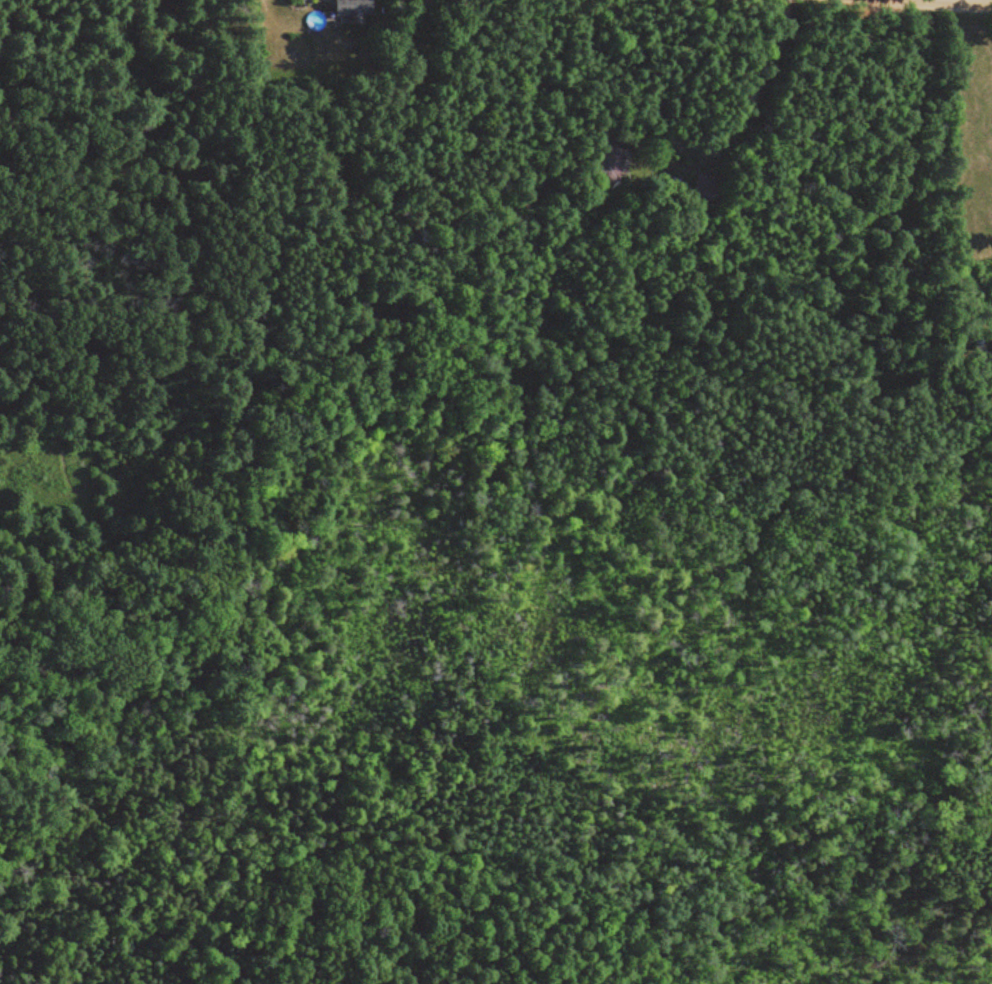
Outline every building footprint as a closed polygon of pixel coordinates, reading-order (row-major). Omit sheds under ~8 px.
[(337,16),(348,16),(348,23),(371,23),(370,0),(337,0),(337,16)] [(597,178),(618,184),(628,150),(606,144),(597,178)] [(711,191),(711,176),(697,176),(697,191),(711,191)]
